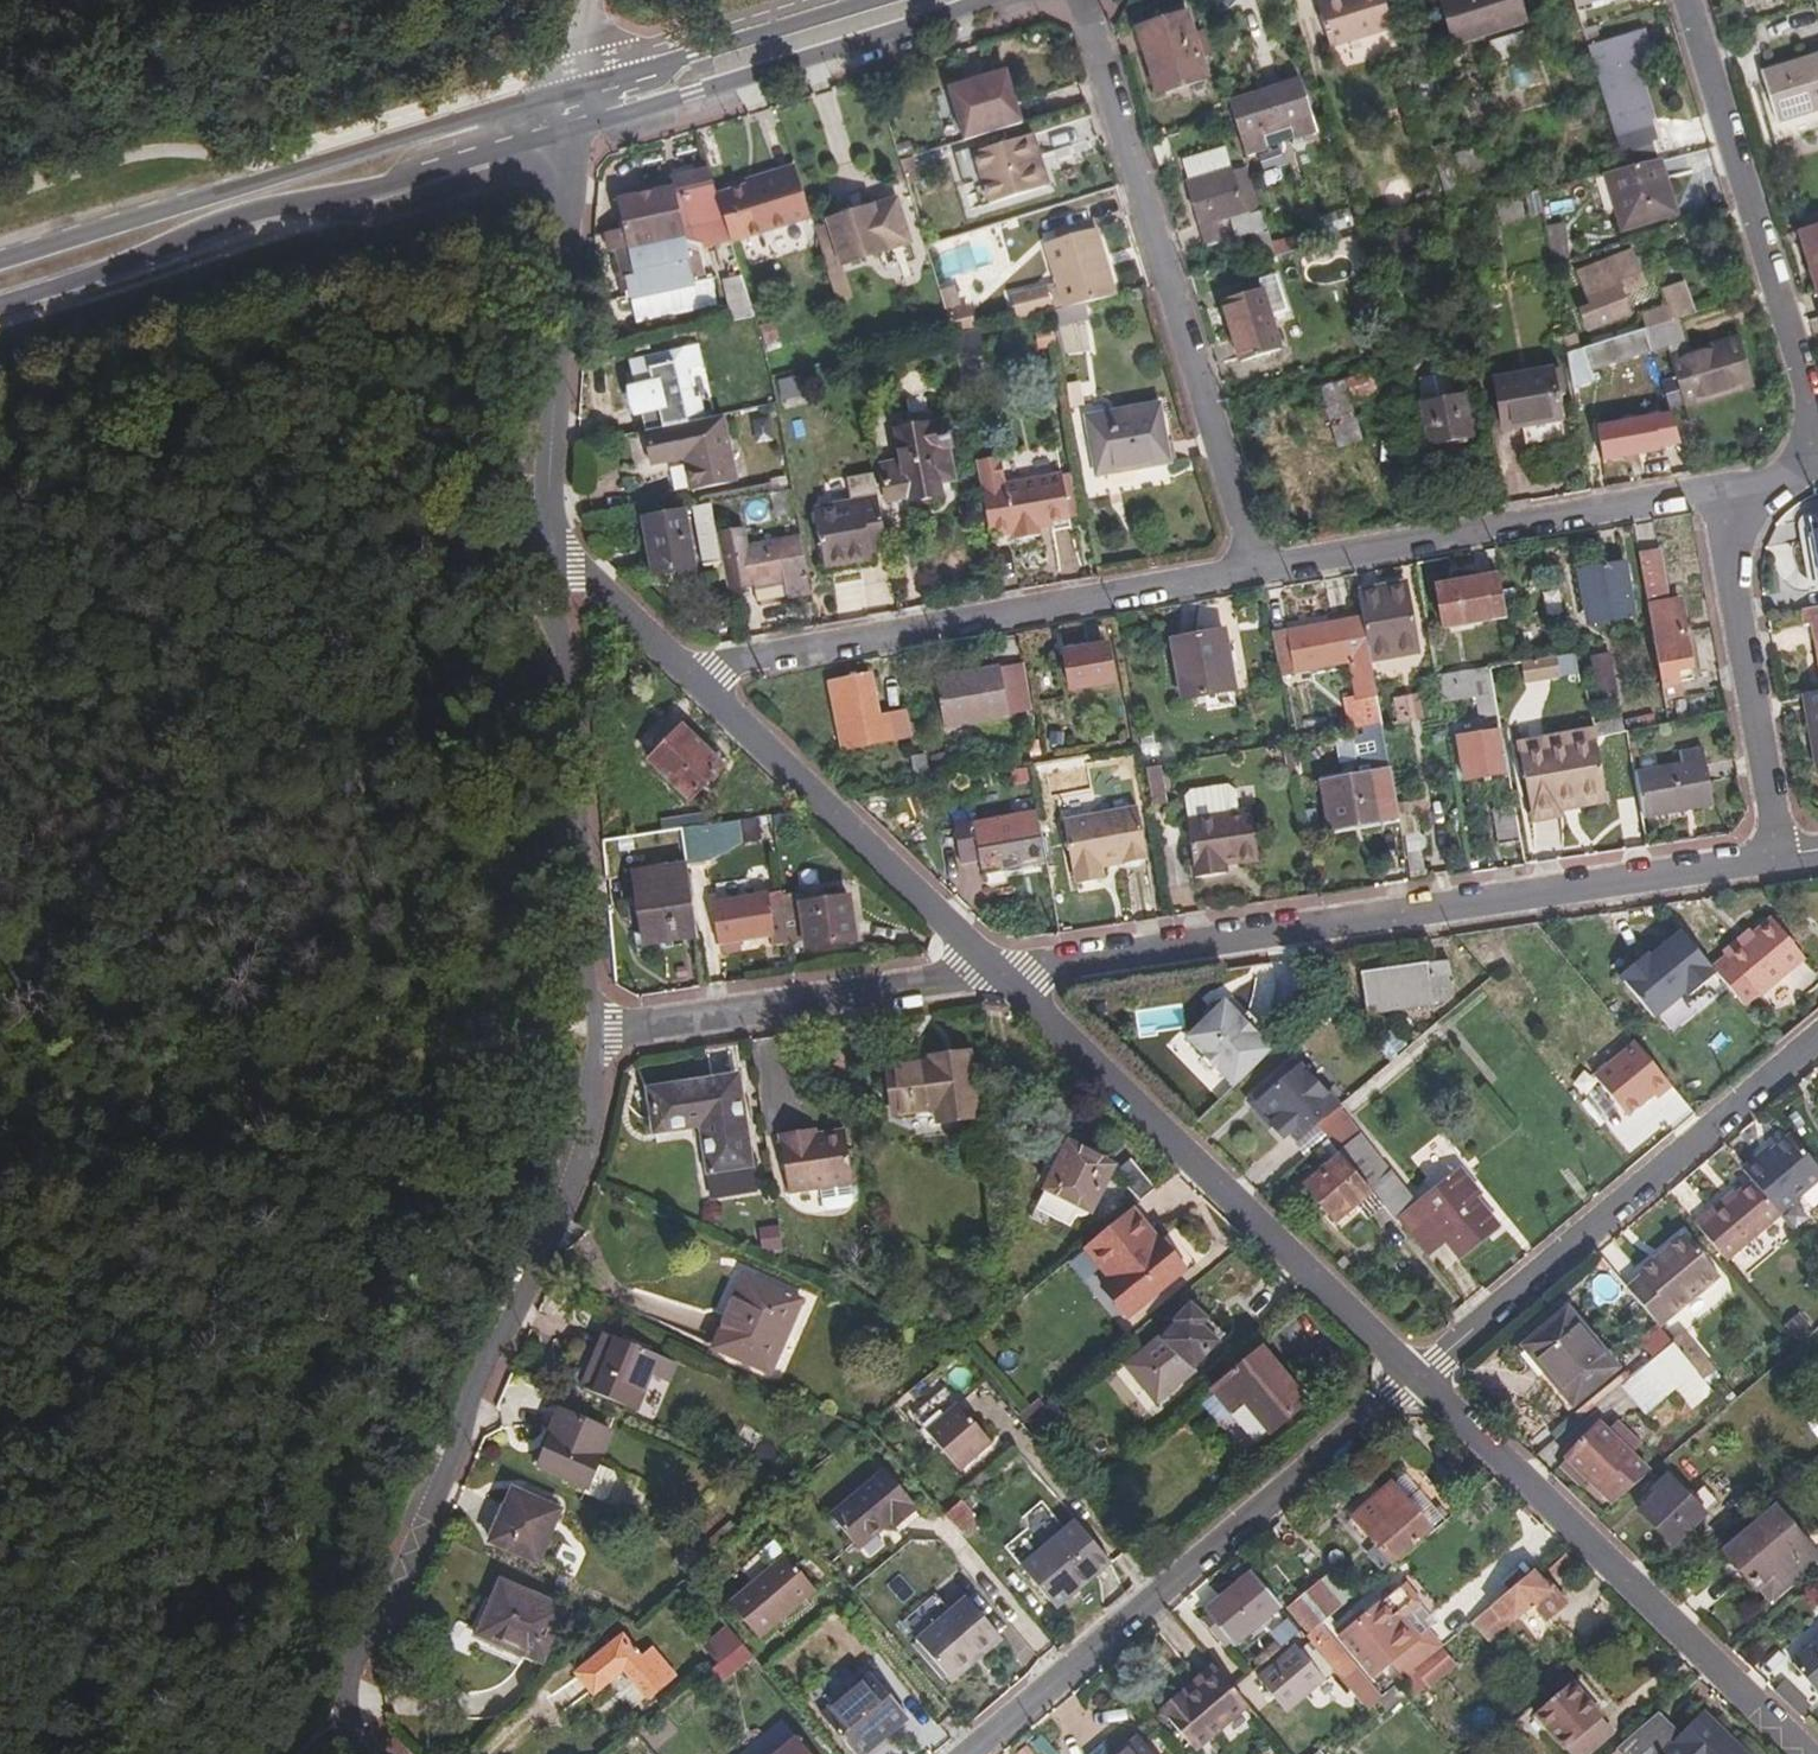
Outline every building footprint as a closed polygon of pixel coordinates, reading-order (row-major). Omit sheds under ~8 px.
[(1383,0),(1333,0),(1334,2),(1318,6),(1329,44),(1391,25),(1383,0)] [(1451,45),(1521,22),(1515,0),(1437,0),(1451,45)] [(1183,15),(1135,31),(1156,97),(1203,82),(1183,15)] [(1584,46),(1622,168),(1652,160),(1646,139),(1650,137),(1644,118),(1650,116),(1632,58),(1644,54),(1637,31),(1584,46)] [(1761,72),(1776,121),(1817,108),(1817,55),(1761,72)] [(1020,122),(1004,69),(948,86),(964,139),(1020,122)] [(1298,79),(1226,101),(1231,120),(1241,153),(1314,132),(1298,79)] [(1025,138),(973,152),(986,196),(977,199),(981,206),(1038,190),(1025,138)] [(1223,152),(1184,164),(1189,185),(1183,186),(1196,228),(1242,214),(1223,152)] [(1622,168),(1605,173),(1618,225),(1670,211),(1656,159),(1652,160),(1622,168)] [(808,211),(792,162),(753,175),(755,179),(744,183),(723,190),(738,234),(808,211)] [(620,275),(629,320),(713,303),(707,277),(705,277),(698,240),(690,242),(687,224),(697,222),(698,225),(723,220),(706,169),(668,178),(669,186),(614,197),(620,227),(601,231),(605,250),(612,249),(618,275),(620,275)] [(893,197),(825,220),(826,225),(813,229),(826,268),(908,240),(893,197)] [(1817,295),(1817,225),(1798,231),(1817,295)] [(1087,231),(1107,296),(1113,295),(1093,229),(1087,231)] [(1087,231),(1042,245),(1054,284),(1008,294),(1015,317),(1053,308),(1055,324),(1086,316),(1083,302),(1107,296),(1087,231)] [(1251,237),(1258,260),(1273,257),(1265,232),(1251,237)] [(1625,254),(1576,273),(1587,304),(1575,308),(1584,330),(1621,315),(1613,294),(1636,285),(1625,254)] [(1260,289),(1220,301),(1241,361),(1279,350),(1268,316),(1285,311),(1274,276),(1257,281),(1260,289)] [(1663,306),(1668,320),(1675,318),(1691,314),(1680,282),(1658,289),(1663,306)] [(1668,320),(1663,306),(1644,313),(1649,327),(1668,320)] [(1650,351),(1651,353),(1665,349),(1683,406),(1751,386),(1736,338),(1687,353),(1675,318),(1668,320),(1649,327),(1644,329),(1650,351)] [(1581,348),(1587,370),(1650,351),(1644,329),(1581,348)] [(631,407),(638,405),(647,402),(690,392),(685,363),(677,365),(675,355),(702,350),(700,343),(627,359),(635,388),(628,390),(631,407)] [(1565,353),(1571,386),(1590,382),(1587,370),(1581,348),(1565,353)] [(647,402),(653,429),(707,417),(701,393),(695,395),(689,368),(705,363),(702,350),(675,355),(677,365),(685,363),(690,392),(647,402)] [(1551,371),(1494,381),(1501,430),(1559,421),(1551,371)] [(1370,373),(1319,389),(1337,447),(1358,439),(1347,399),(1375,390),(1370,373)] [(1463,396),(1421,406),(1429,445),(1471,436),(1463,396)] [(638,405),(644,431),(646,430),(653,429),(647,402),(638,405)] [(1157,404),(1085,416),(1094,474),(1167,464),(1157,404)] [(895,432),(946,421),(943,406),(892,414),(895,432)] [(653,429),(646,430),(653,460),(687,453),(694,487),(734,478),(723,413),(707,417),(653,429)] [(951,446),(946,421),(895,432),(900,460),(878,465),(885,500),(906,496),(907,503),(940,497),(937,473),(950,471),(947,448),(951,446)] [(1649,421),(1624,425),(1626,436),(1650,431),(1649,421)] [(1626,436),(1624,425),(1602,428),(1604,439),(1594,441),(1599,462),(1653,452),(1650,431),(1626,436)] [(980,459),(991,535),(1013,531),(1014,539),(1036,536),(1034,524),(1067,518),(1060,476),(1003,484),(998,456),(980,459)] [(866,552),(884,550),(872,471),(846,475),(850,499),(809,506),(819,566),(866,559),(866,552)] [(774,511),(794,508),(790,485),(769,489),(774,511)] [(700,566),(719,564),(714,539),(708,500),(690,504),(700,566)] [(680,507),(637,516),(650,577),(670,572),(669,566),(691,562),(680,507)] [(1811,520),(1814,540),(1798,543),(1809,596),(1817,595),(1817,519),(1811,520)] [(749,602),(807,592),(799,537),(744,546),(741,533),(717,537),(726,588),(747,584),(749,602)] [(1658,553),(1639,556),(1667,702),(1685,698),(1682,681),(1694,679),(1679,603),(1668,605),(1658,553)] [(1623,565),(1578,573),(1588,627),(1632,619),(1623,565)] [(1506,620),(1498,578),(1436,589),(1443,632),(1506,620)] [(1405,585),(1357,594),(1361,618),(1370,662),(1417,653),(1405,585)] [(1804,613),(1807,627),(1813,627),(1817,653),(1817,610),(1804,613)] [(1361,618),(1287,633),(1295,673),(1347,662),(1355,699),(1376,695),(1370,662),(1361,618)] [(1222,631),(1171,641),(1183,701),(1233,690),(1222,631)] [(1287,633),(1271,637),(1279,676),(1295,673),(1287,633)] [(1104,645),(1061,653),(1068,689),(1111,682),(1104,645)] [(1607,655),(1591,658),(1599,692),(1615,689),(1607,655)] [(1528,681),(1561,674),(1557,656),(1524,662),(1528,681)] [(1002,666),(936,678),(945,726),(1011,715),(1002,666)] [(1489,669),(1437,680),(1442,705),(1494,695),(1489,669)] [(896,737),(889,713),(877,715),(866,673),(830,682),(840,724),(838,726),(844,750),(896,737)] [(1805,698),(1817,763),(1817,696),(1805,698)] [(905,708),(889,713),(896,737),(910,733),(905,708)] [(1621,721),(1596,725),(1599,738),(1624,733),(1621,721)] [(682,727),(651,762),(692,800),(723,766),(682,727)] [(1521,756),(1597,741),(1595,729),(1519,744),(1521,756)] [(1509,773),(1501,730),(1458,737),(1465,780),(1509,773)] [(1605,785),(1597,741),(1521,756),(1531,805),(1559,799),(1558,793),(1605,785)] [(1638,779),(1646,818),(1715,807),(1704,749),(1681,755),(1684,770),(1638,779)] [(950,761),(935,764),(937,780),(953,777),(950,761)] [(1339,831),(1400,819),(1392,776),(1331,788),(1339,831)] [(1223,785),(1196,790),(1188,797),(1193,821),(1186,822),(1197,878),(1226,872),(1225,863),(1258,857),(1249,812),(1237,813),(1232,791),(1223,785)] [(1607,793),(1605,785),(1558,793),(1559,799),(1531,805),(1532,814),(1563,808),(1562,802),(1607,793)] [(1502,846),(1523,842),(1515,804),(1494,807),(1502,846)] [(984,875),(1048,864),(1039,815),(978,826),(975,810),(954,814),(963,865),(982,862),(984,875)] [(1136,810),(1064,825),(1076,885),(1103,880),(1101,866),(1124,861),(1126,865),(1147,861),(1136,810)] [(705,825),(709,860),(741,841),(738,820),(705,825)] [(709,860),(705,825),(681,829),(687,864),(709,860)] [(645,943),(697,936),(687,867),(635,874),(645,943)] [(784,909),(782,895),(713,905),(719,942),(772,935),(774,950),(789,948),(788,936),(784,909)] [(849,900),(802,906),(784,909),(788,936),(805,934),(807,948),(854,941),(849,900)] [(1748,932),(1723,954),(1760,996),(1806,958),(1772,917),(1751,934),(1748,932)] [(1621,978),(1654,1018),(1686,992),(1690,997),(1717,974),(1682,932),(1652,957),(1643,965),(1639,960),(1621,978)] [(1648,953),(1639,960),(1643,965),(1652,957),(1648,953)] [(1449,962),(1361,974),(1367,1015),(1456,1003),(1449,962)] [(1204,1023),(1198,1029),(1247,1077),(1273,1051),(1256,1035),(1243,1020),(1226,1002),(1222,1006),(1214,1006),(1205,1013),(1204,1023)] [(1249,1014),(1243,1020),(1256,1035),(1263,1028),(1249,1014)] [(1247,1077),(1198,1029),(1187,1040),(1235,1088),(1247,1077)] [(969,1058),(888,1069),(890,1089),(873,1092),(876,1115),(892,1113),(893,1116),(936,1109),(937,1118),(976,1113),(969,1058)] [(1317,1124),(1339,1106),(1295,1060),(1270,1083),(1275,1090),(1260,1104),(1278,1121),(1274,1133),(1284,1143),(1293,1135),(1299,1142),(1317,1124)] [(737,1080),(649,1093),(656,1141),(703,1134),(712,1200),(754,1195),(737,1080)] [(1387,1207),(1398,1220),(1401,1217),(1429,1252),(1446,1237),(1460,1253),(1497,1222),(1454,1172),(1419,1201),(1339,1106),(1317,1124),(1329,1138),(1343,1155),(1387,1207)] [(811,1127),(802,1129),(802,1136),(812,1134),(811,1127)] [(802,1136),(802,1129),(777,1132),(785,1191),(819,1186),(822,1204),(827,1208),(846,1204),(850,1199),(848,1181),(850,1181),(843,1129),(812,1134),(802,1136)] [(1780,1210),(1817,1179),(1817,1164),(1792,1132),(1771,1150),(1763,1157),(1760,1153),(1744,1167),(1755,1180),(1780,1210)] [(1329,1138),(1321,1146),(1335,1161),(1343,1155),(1329,1138)] [(1114,1166),(1072,1145),(1050,1192),(1094,1211),(1114,1166)] [(1768,1147),(1760,1153),(1763,1157),(1771,1150),(1768,1147)] [(1343,1155),(1335,1161),(1307,1183),(1338,1219),(1357,1203),(1371,1220),(1387,1207),(1343,1155)] [(1143,1201),(1159,1188),(1132,1161),(1117,1175),(1143,1201)] [(1697,1221),(1729,1258),(1782,1212),(1780,1210),(1755,1180),(1738,1194),(1728,1203),(1725,1199),(1697,1221)] [(1735,1191),(1725,1199),(1728,1203),(1738,1194),(1735,1191)] [(1133,1210),(1085,1248),(1113,1281),(1103,1287),(1125,1318),(1186,1271),(1162,1241),(1160,1243),(1133,1210)] [(1628,1285),(1660,1323),(1723,1270),(1686,1229),(1663,1248),(1667,1252),(1645,1270),(1628,1285)] [(1667,1252),(1663,1248),(1642,1266),(1645,1270),(1667,1252)] [(802,1297),(746,1271),(714,1344),(771,1367),(802,1297)] [(1175,1325),(1163,1338),(1161,1336),(1128,1362),(1160,1403),(1200,1372),(1198,1370),(1228,1336),(1191,1302),(1173,1322),(1175,1325)] [(1567,1307),(1524,1344),(1575,1404),(1618,1367),(1567,1307)] [(674,1362),(604,1332),(580,1387),(635,1410),(650,1376),(666,1382),(674,1362)] [(1695,1366),(1673,1340),(1653,1357),(1675,1383),(1695,1366)] [(1265,1350),(1214,1390),(1234,1414),(1248,1403),(1273,1435),(1310,1407),(1265,1350)] [(945,1387),(911,1415),(958,1470),(991,1442),(945,1387)] [(608,1431),(556,1408),(547,1431),(551,1434),(536,1465),(584,1486),(608,1431)] [(1600,1422),(1568,1456),(1613,1503),(1650,1471),(1633,1454),(1600,1422)] [(1376,1484),(1364,1493),(1370,1499),(1347,1518),(1363,1538),(1368,1534),(1375,1543),(1367,1550),(1382,1567),(1455,1507),(1416,1461),(1381,1489),(1376,1484)] [(887,1473),(831,1519),(859,1552),(892,1524),(897,1531),(916,1515),(910,1507),(913,1504),(887,1473)] [(1656,1484),(1643,1497),(1647,1501),(1639,1510),(1675,1544),(1726,1492),(1712,1478),(1692,1499),(1670,1479),(1660,1489),(1656,1484)] [(557,1510),(508,1489),(486,1540),(536,1562),(557,1510)] [(958,1534),(971,1523),(955,1503),(941,1515),(958,1534)] [(1012,1575),(1063,1532),(1040,1505),(989,1547),(1012,1575)] [(1726,1550),(1758,1588),(1762,1585),(1773,1597),(1817,1559),(1817,1527),(1803,1540),(1775,1509),(1726,1550)] [(1021,1569),(1055,1609),(1111,1561),(1077,1522),(1021,1569)] [(787,1557),(730,1603),(758,1638),(816,1591),(787,1557)] [(1551,1589),(1534,1569),(1474,1620),(1484,1631),(1493,1626),(1500,1633),(1534,1604),(1550,1621),(1571,1602),(1557,1585),(1551,1589)] [(1342,1607),(1355,1597),(1332,1570),(1319,1580),(1342,1607)] [(1281,1604),(1252,1571),(1206,1612),(1209,1615),(1201,1622),(1220,1641),(1226,1636),(1233,1643),(1281,1604)] [(564,1609),(497,1580),(475,1632),(540,1662),(564,1609)] [(1322,1624),(1342,1607),(1319,1580),(1290,1605),(1313,1631),(1322,1624)] [(1405,1583),(1387,1599),(1368,1615),(1364,1610),(1338,1632),(1372,1673),(1390,1659),(1405,1678),(1418,1667),(1444,1645),(1445,1644),(1429,1626),(1437,1619),(1405,1583)] [(967,1600),(916,1642),(946,1680),(978,1653),(982,1659),(1003,1642),(967,1600)] [(1313,1631),(1308,1635),(1315,1644),(1330,1634),(1322,1624),(1313,1631)] [(1352,1685),(1371,1707),(1382,1697),(1330,1634),(1315,1644),(1352,1685)] [(621,1636),(575,1674),(592,1695),(623,1670),(646,1697),(662,1684),(655,1674),(663,1667),(650,1653),(642,1660),(621,1636)] [(1795,1661),(1817,1688),(1817,1641),(1795,1661)] [(1295,1644),(1257,1676),(1282,1707),(1321,1676),(1295,1644)] [(719,1683),(749,1657),(740,1645),(708,1671),(719,1683)] [(1444,1645),(1418,1667),(1431,1682),(1457,1659),(1444,1645)] [(1248,1703),(1215,1665),(1192,1684),(1196,1689),(1186,1699),(1168,1714),(1195,1746),(1248,1703)] [(820,1718),(850,1753),(859,1753),(904,1717),(870,1676),(820,1718)] [(1539,1711),(1574,1753),(1588,1753),(1610,1735),(1600,1723),(1605,1717),(1575,1680),(1539,1711)] [(1196,1689),(1192,1684),(1182,1694),(1186,1699),(1196,1689)] [(1340,1696),(1359,1717),(1371,1707),(1352,1685),(1340,1696)] [(1662,1712),(1619,1748),(1625,1753),(1747,1753),(1704,1713),(1683,1735),(1662,1712)] [(1138,1735),(1114,1753),(1154,1753),(1138,1735)] [(795,1739),(775,1753),(807,1753),(795,1739)]
